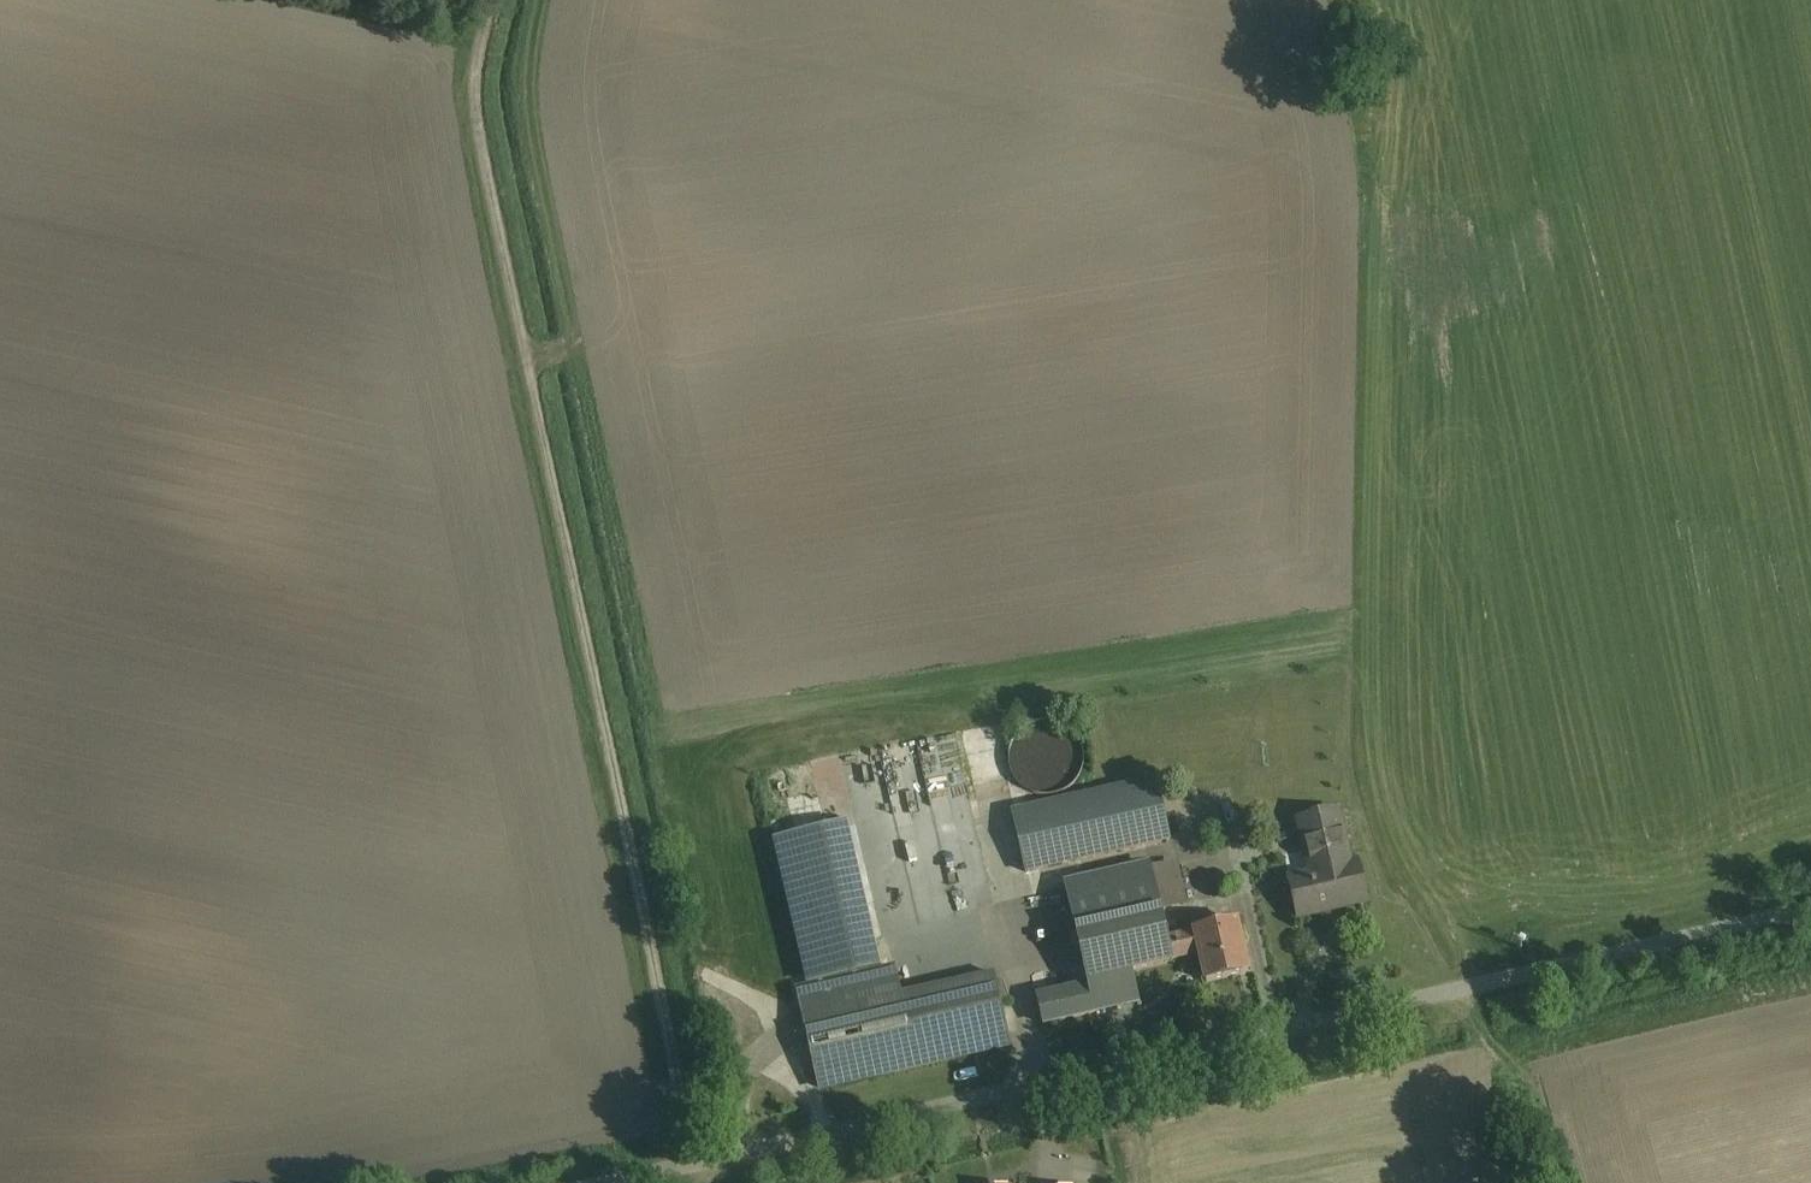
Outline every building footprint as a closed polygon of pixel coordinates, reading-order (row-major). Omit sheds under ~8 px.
[(854,764),(880,901),(950,887),(948,877),(970,873),(968,867),(980,865),(977,848),(961,851),(957,830),(970,827),(955,745),(854,764)] [(1016,815),(1029,876),(1173,844),(1159,783),(1016,815)] [(1367,873),(1353,874),(1350,812),(1308,814),(1311,876),(1291,876),(1293,923),(1369,920),(1367,873)] [(1051,1021),(1095,1012),(1105,1009),(1179,993),(1150,866),(1066,885),(1089,985),(1045,994),(1051,1021)] [(1197,935),(1210,991),(1251,982),(1239,926),(1197,935)] [(993,963),(903,984),(898,960),(794,983),(820,1100),(906,1080),(924,1076),(1014,1056),(993,963)]
